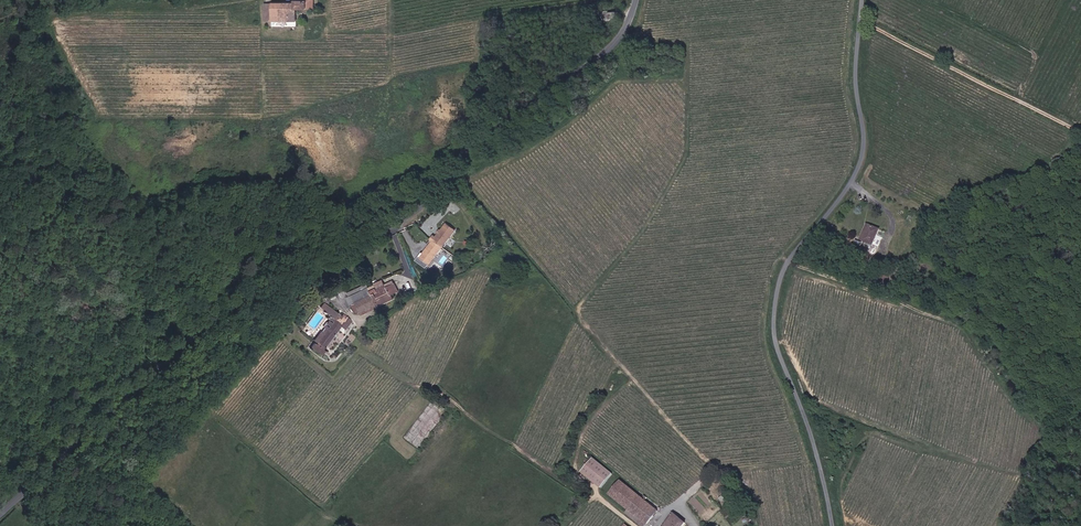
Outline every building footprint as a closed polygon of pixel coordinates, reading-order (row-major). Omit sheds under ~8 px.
[(297,3),(273,4),(273,7),(274,19),(298,19),(298,11),(309,11),(309,1),(297,1),(297,3)] [(606,21),(618,18),(617,12),(611,13),(609,11),(605,10),(602,12),(601,17),(606,21)] [(432,260),(455,230),(446,223),(440,231),(441,231),(439,233),(437,235),(435,237),(433,235),(430,239),(433,241),(423,253),(432,260)] [(865,243),(871,246),(879,229),(873,226),(865,223),(858,240),(865,243)] [(355,301),(356,304),(358,309),(363,308),(364,310),(368,309),(375,306),(380,304),(395,298),(393,294),(399,291),(401,290),(399,286),(397,281),(388,285),(387,283),(378,287),(376,283),(373,284),(363,289),(362,284),(350,289),(351,293),(349,295),(351,302),(355,301)] [(342,295),(350,292),(346,282),(338,285),(342,295)] [(324,291),(326,295),(328,300),(332,298),(332,300),(336,298),(334,292),(333,288),(324,291)] [(351,327),(352,318),(346,313),(343,317),(340,315),(329,304),(326,307),(328,309),(327,311),(332,316),(313,336),(316,339),(314,342),(311,339),(307,344),(318,354),(323,350),(320,347),(340,325),(347,331),(351,327)] [(600,486),(612,473),(593,456),(581,469),(600,486)] [(650,523),(660,511),(623,480),(613,491),(632,507),(629,510),(647,525),(650,523)] [(687,522),(676,513),(666,525),(684,525),(687,522)]
